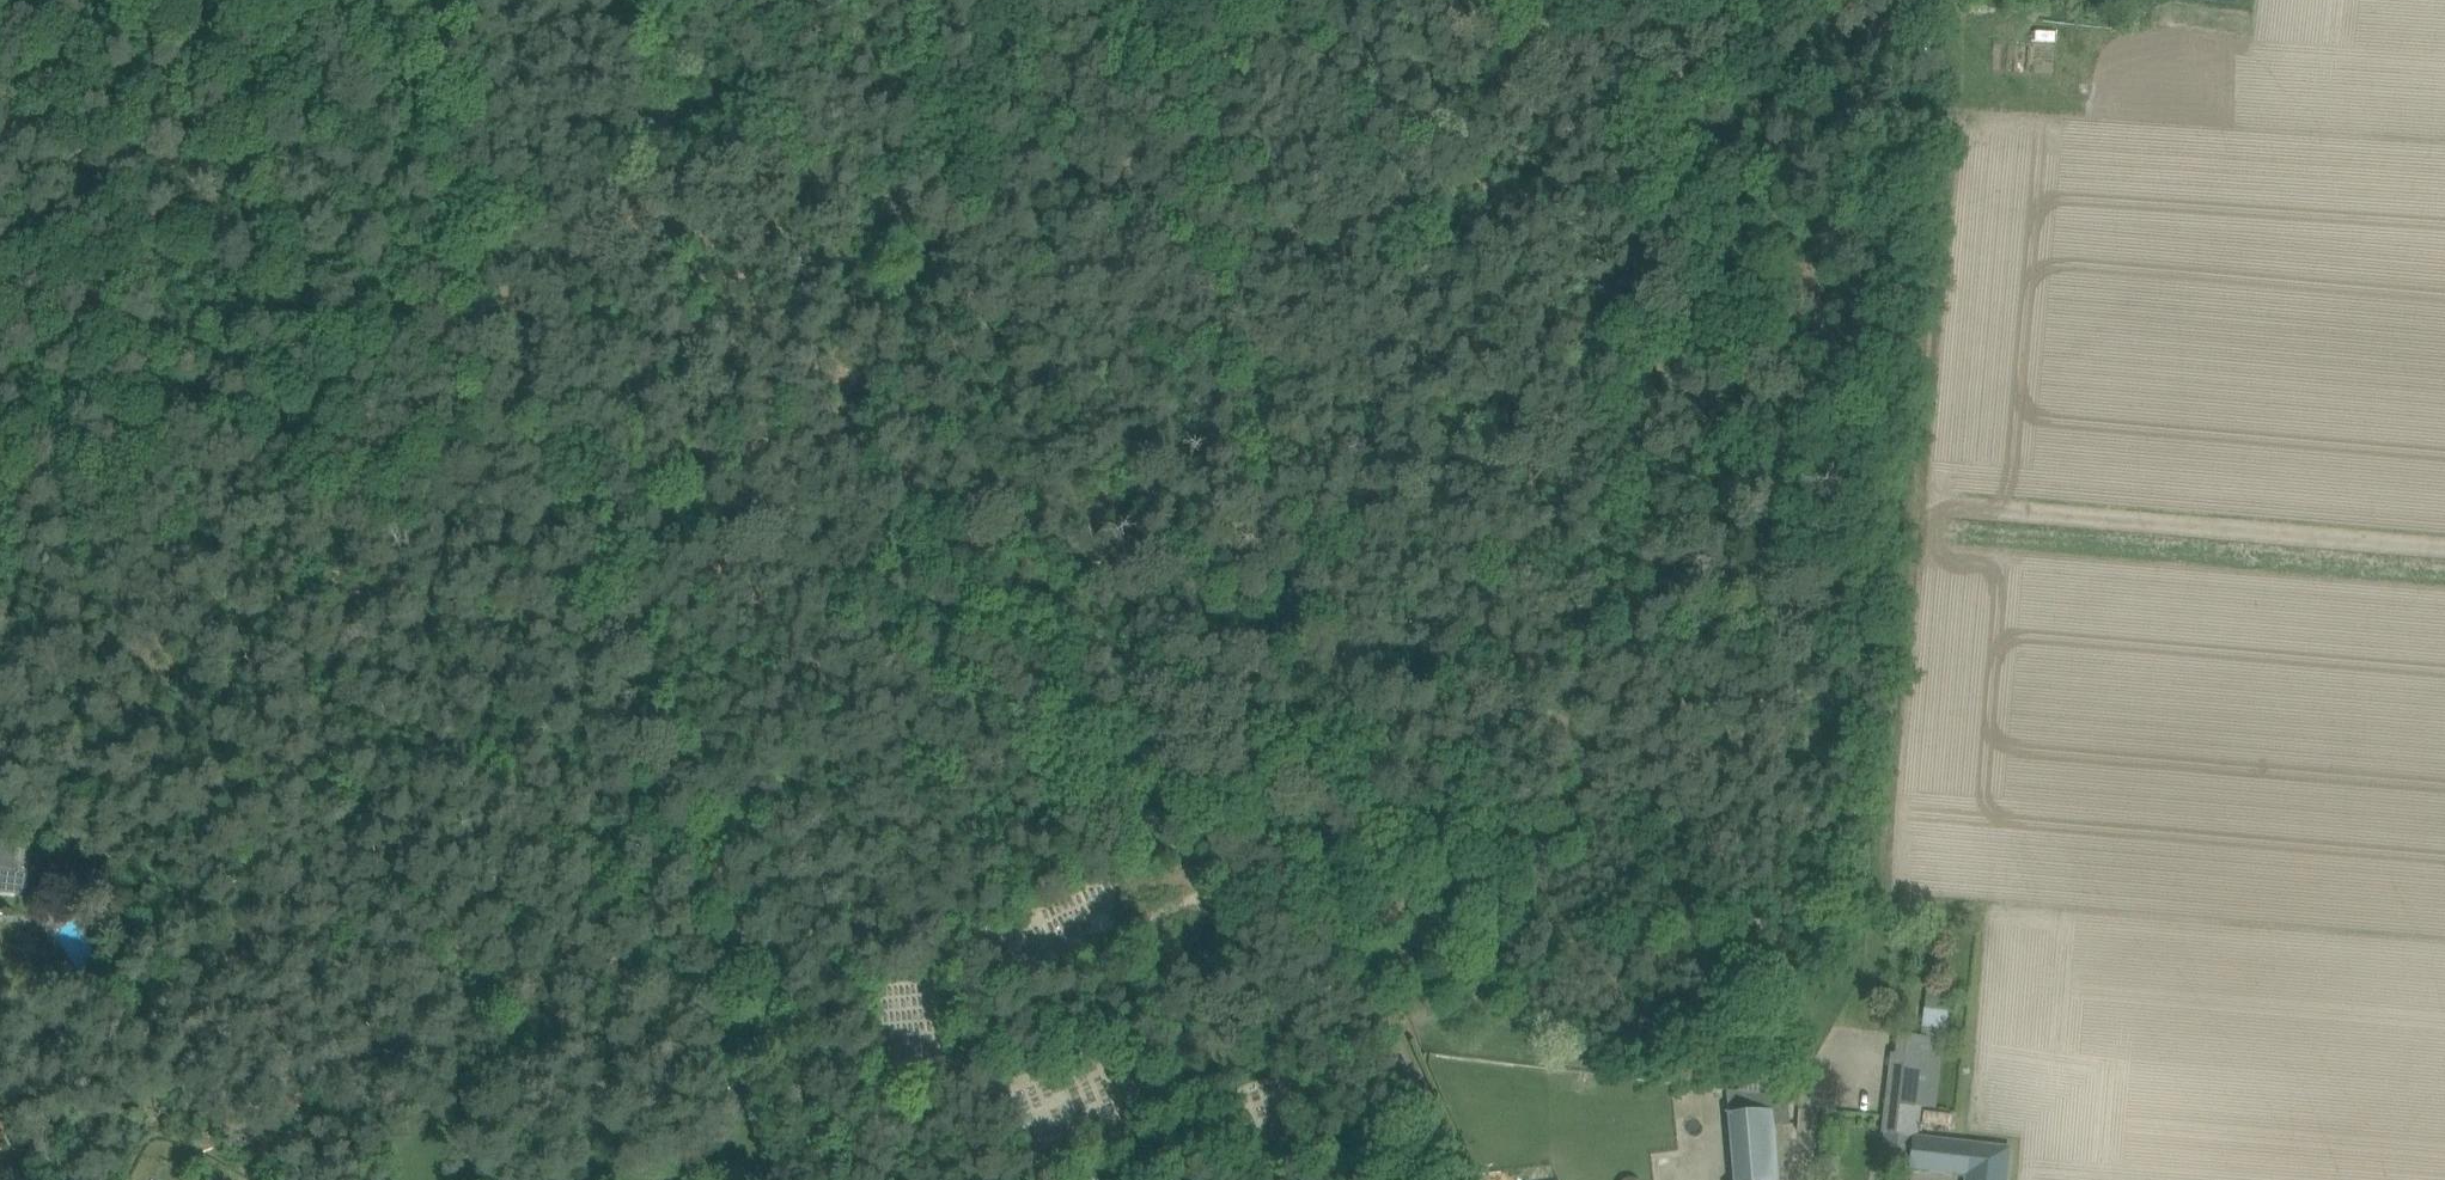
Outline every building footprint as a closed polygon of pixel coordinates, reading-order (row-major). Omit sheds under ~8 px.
[(14,841),(0,840),(0,898),(0,896),(23,899),(25,879),(26,879),(28,862),(10,860),(12,846),(13,846),(14,841)] [(1922,1027),(1945,1030),(1948,1012),(1925,1009),(1922,1027)] [(1890,1052),(1881,1132),(1884,1132),(1882,1155),(1909,1157),(1912,1136),(1912,1135),(1915,1135),(1919,1105),(1936,1107),(1944,1039),(1897,1033),(1895,1053),(1890,1052)] [(1673,1082),(1672,1098),(1684,1099),(1686,1084),(1686,1083),(1673,1082)] [(1774,1126),(1789,1125),(1787,1097),(1725,1089),(1728,1112),(1734,1179),(1779,1179),(1774,1126)] [(1909,1157),(1908,1167),(1967,1174),(1971,1143),(1912,1136),(1909,1157)] [(1967,1179),(2005,1179),(2009,1147),(1974,1143),(1971,1143),(1967,1174),(1967,1179)]
